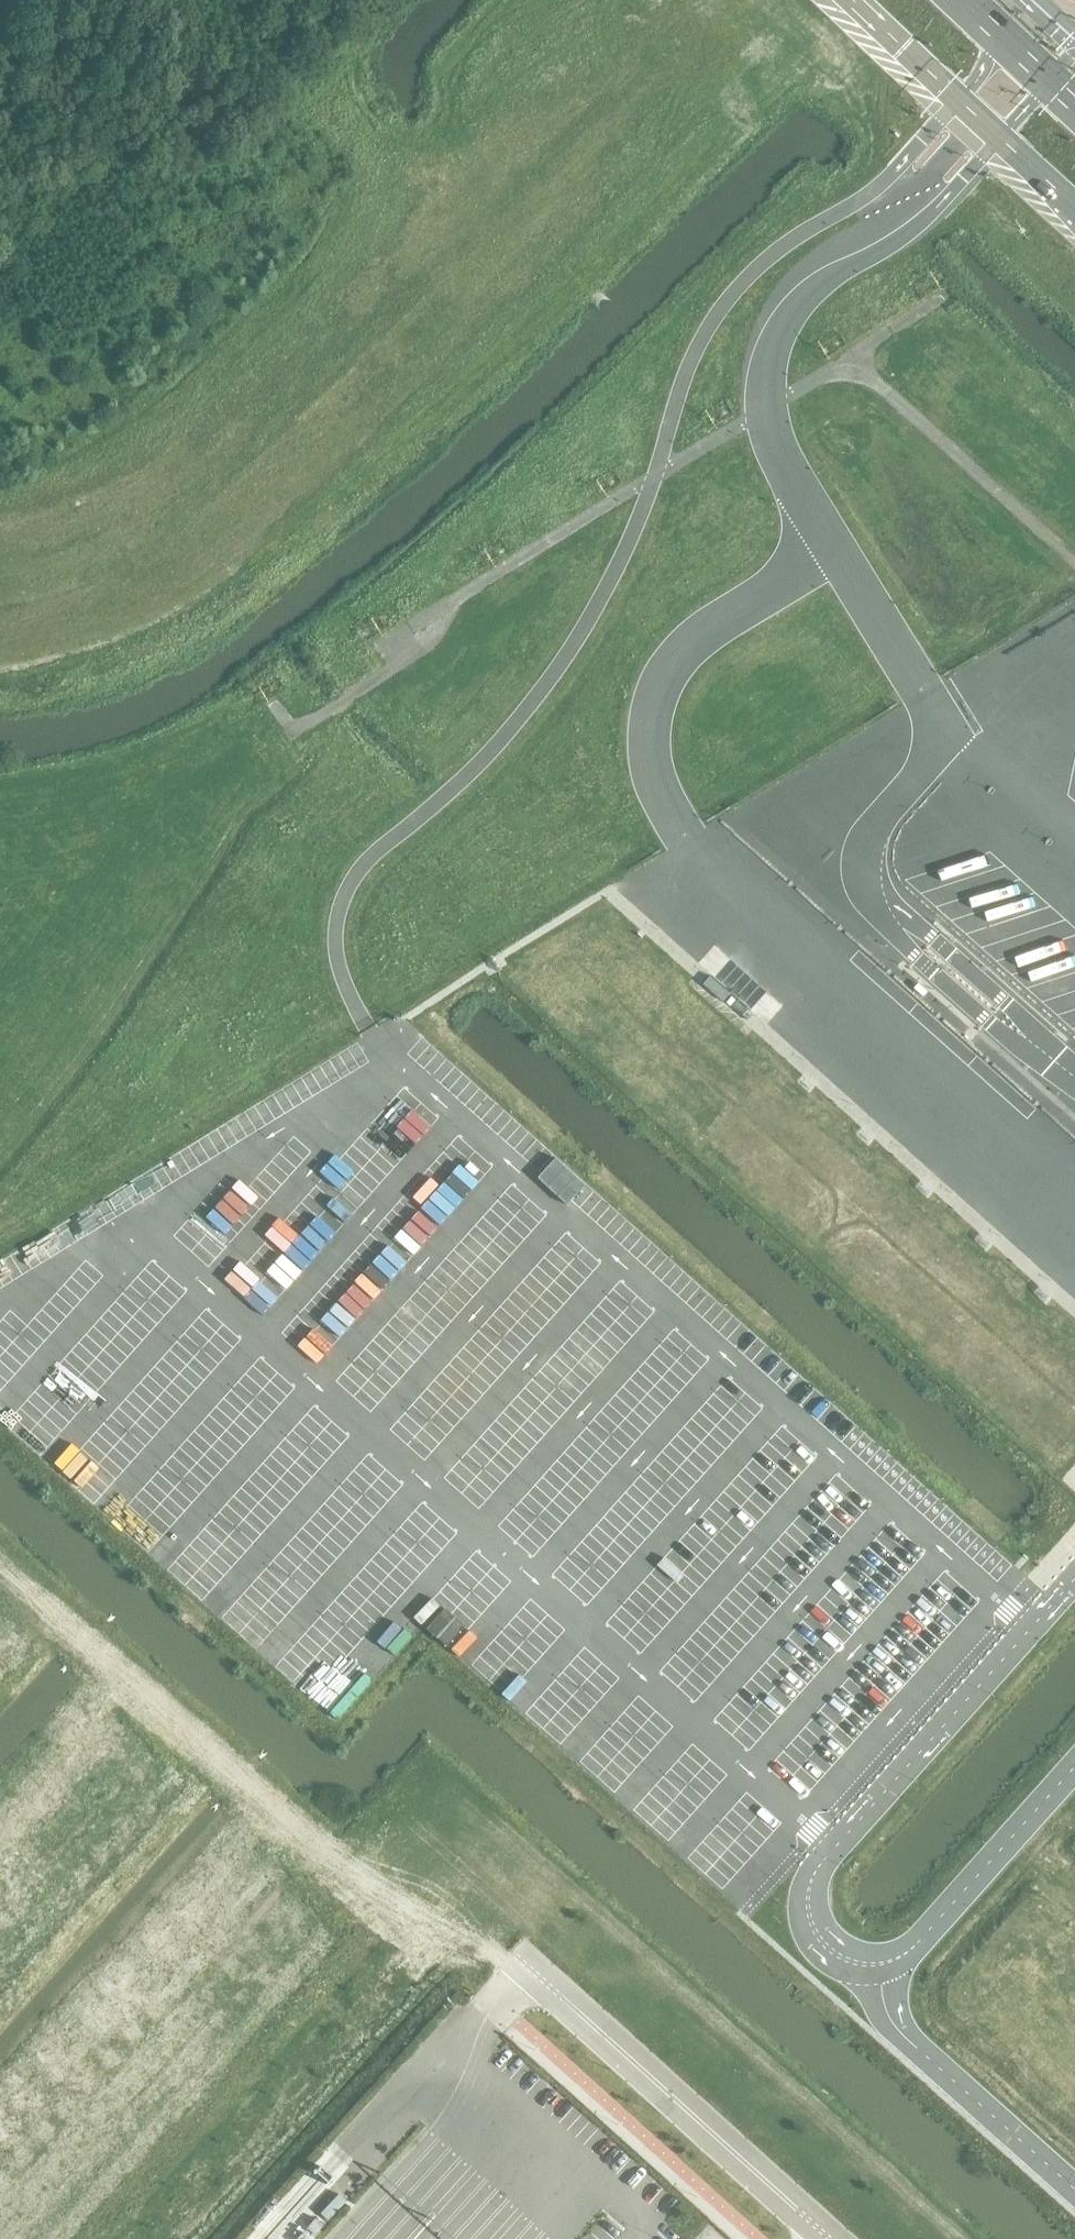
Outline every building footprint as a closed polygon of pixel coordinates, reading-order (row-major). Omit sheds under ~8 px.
[(919,982),(914,987),(924,995),(928,990),(919,982)] [(266,1229),(282,1246),(297,1232),(280,1215),(266,1229)]
